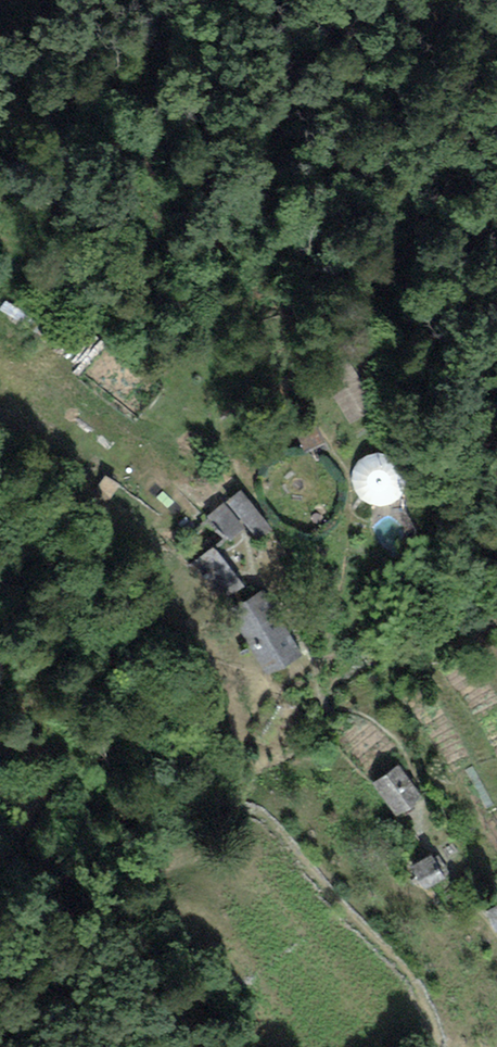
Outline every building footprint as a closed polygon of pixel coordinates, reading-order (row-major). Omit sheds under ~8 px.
[(84,345),(106,368),(113,362),(91,338),(84,345)] [(378,407),(348,356),(323,370),(353,421),(378,407)] [(325,449),(317,428),(297,435),(306,457),(325,449)] [(378,449),(368,453),(362,458),(356,467),(354,477),(356,487),(361,497),(369,503),(379,506),(389,506),(398,502),(404,497),(410,489),(412,479),(410,467),(405,459),(397,452),(388,449),(378,449)] [(258,530),(271,520),(243,482),(229,492),(258,530)] [(246,525),(224,499),(213,508),(235,535),(246,525)] [(243,577),(218,545),(194,563),(219,595),(243,577)] [(265,668),(299,647),(260,585),(227,606),(265,668)] [(400,810),(423,789),(398,762),(375,783),(400,810)] [(445,867),(429,847),(411,861),(427,881),(445,867)] [(485,905),(495,928),(496,927),(496,900),(485,905)]
